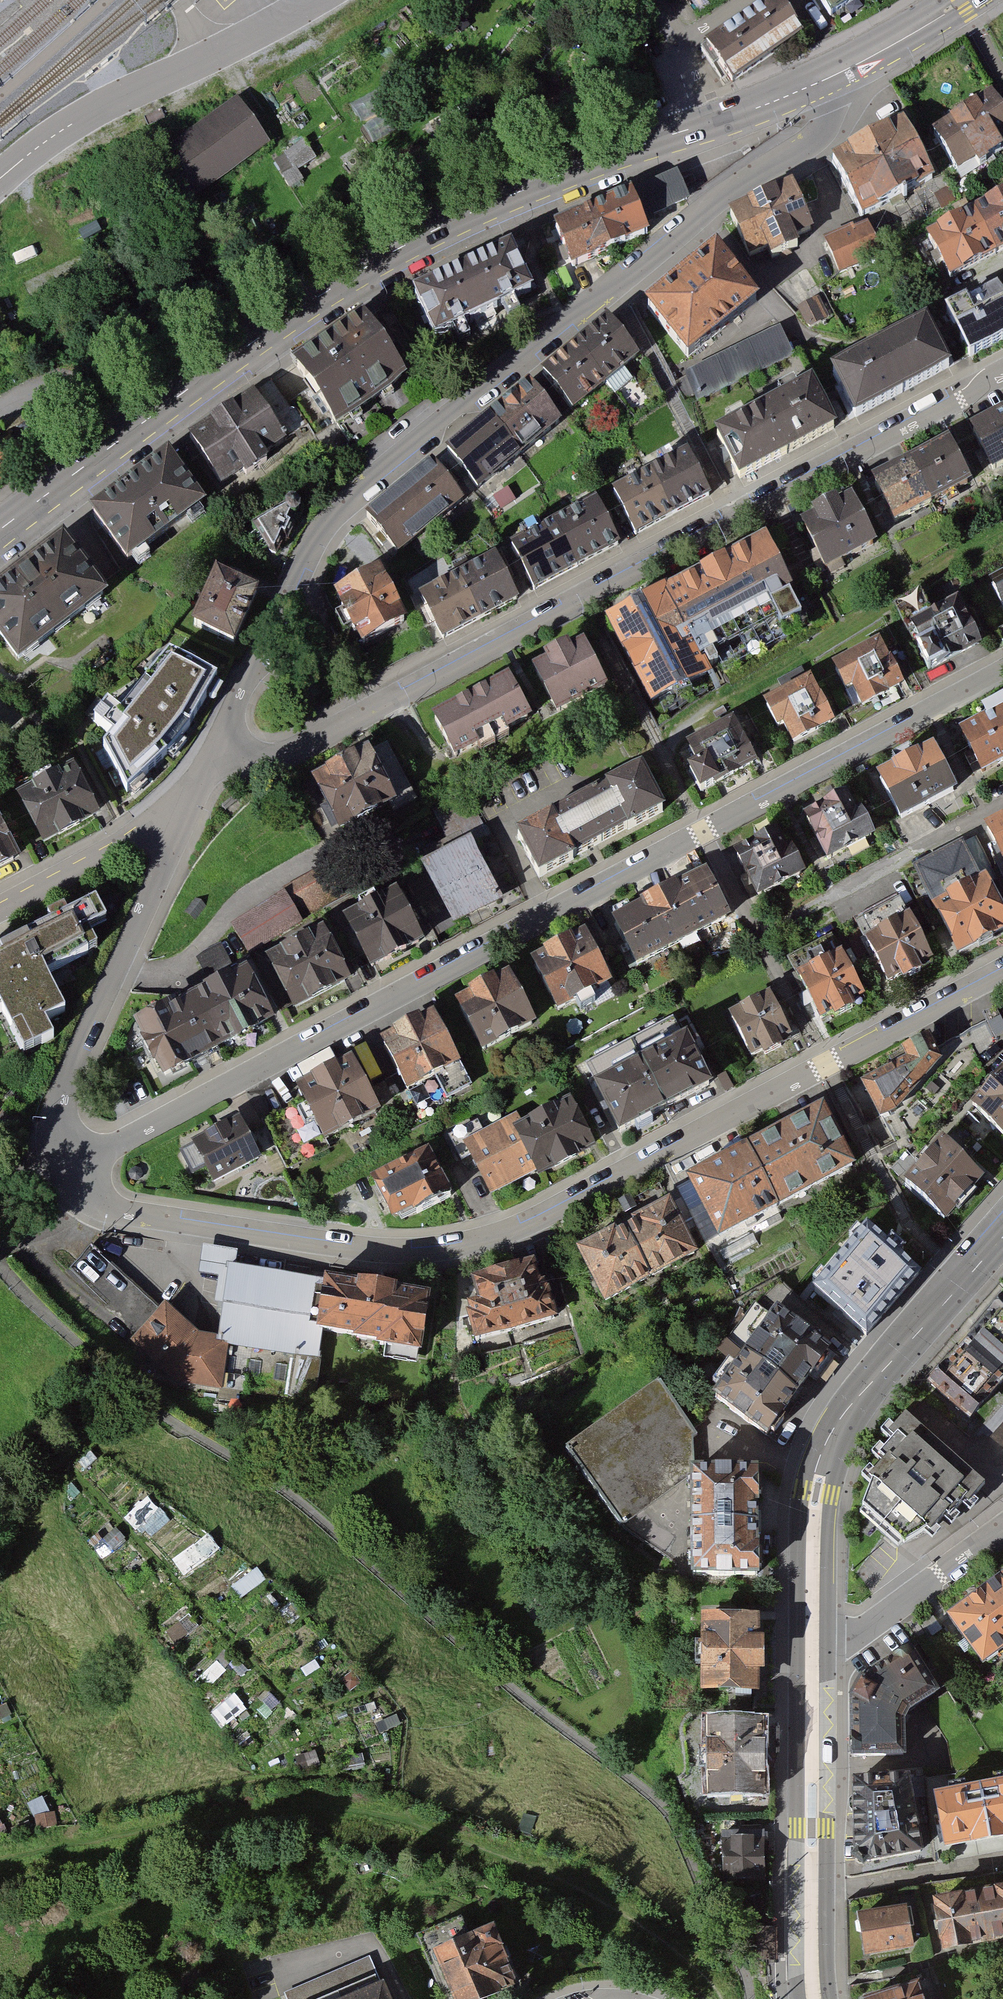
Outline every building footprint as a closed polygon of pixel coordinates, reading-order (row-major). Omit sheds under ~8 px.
[(670,5),(667,0),(646,0),(655,14),(670,5)] [(706,41),(733,80),(804,31),(782,0),(767,0),(706,41)] [(832,16),(855,0),(821,0),(832,16)] [(920,133),(948,175),(1002,140),(1002,129),(980,94),(920,133)] [(155,159),(186,203),(269,145),(238,100),(155,159)] [(889,122),(817,163),(851,222),(923,181),(889,122)] [(792,188),(730,215),(749,258),(811,231),(792,188)] [(573,272),(654,234),(634,191),(552,229),(573,272)] [(928,232),(952,276),(1002,249),(1002,193),(928,232)] [(863,224),(818,243),(832,276),(877,257),(863,224)] [(712,244),(644,303),(692,358),(759,299),(712,244)] [(509,246),(412,295),(436,342),(533,293),(509,246)] [(948,308),(972,355),(1002,340),(1002,294),(997,283),(948,308)] [(820,296),(797,310),(809,330),(832,315),(820,296)] [(610,317),(542,372),(570,408),(638,353),(610,317)] [(364,318),(277,381),(324,446),(412,384),(364,318)] [(924,319),(834,366),(857,416),(949,367),(924,319)] [(778,328),(678,376),(691,403),(791,354),(778,328)] [(808,376),(713,428),(741,477),(836,425),(808,376)] [(529,385),(446,453),(479,493),(562,425),(529,385)] [(252,397),(187,441),(225,496),(290,452),(252,397)] [(973,425),(997,469),(1002,466),(1002,409),(973,425)] [(971,482),(949,443),(874,484),(896,523),(971,482)] [(683,450),(605,492),(631,540),(709,497),(683,450)] [(176,453),(90,516),(129,569),(215,506),(176,453)] [(13,477),(0,459),(0,486),(13,477)] [(432,464),(368,519),(402,558),(465,502),(432,464)] [(253,521),(275,554),(299,493),(253,521)] [(852,494),(803,521),(829,569),(878,542),(852,494)] [(594,500),(506,548),(532,595),(620,547),(594,500)] [(0,588),(0,644),(17,668),(111,599),(67,539),(0,588)] [(745,539),(593,624),(641,708),(699,676),(675,633),(769,580),(745,539)] [(497,557),(419,598),(442,642),(520,600),(497,557)] [(213,569),(189,626),(235,645),(258,588),(213,569)] [(989,577),(1002,602),(1002,570),(989,577)] [(377,573),(330,598),(358,651),(405,627),(377,573)] [(896,602),(931,668),(981,642),(955,592),(929,606),(920,589),(896,602)] [(904,681),(879,636),(835,660),(860,705),(904,681)] [(581,638),(535,663),(561,711),(607,686),(581,638)] [(164,657),(97,750),(126,793),(167,759),(195,718),(215,678),(164,657)] [(507,674),(434,714),(457,756),(530,716),(507,674)] [(834,719),(810,675),(770,695),(793,741),(834,719)] [(982,773),(1002,762),(1002,706),(958,730),(982,773)] [(762,763),(734,712),(687,738),(695,755),(687,758),(704,794),(715,789),(762,763)] [(10,743),(0,732),(0,751),(10,743)] [(306,782),(338,841),(416,799),(383,740),(306,782)] [(877,773),(902,819),(956,790),(931,744),(877,773)] [(643,767),(516,834),(539,878),(665,809),(643,767)] [(69,768),(11,800),(40,853),(99,821),(69,768)] [(801,814),(826,859),(873,834),(848,788),(801,814)] [(1002,854),(1002,818),(988,826),(1002,854)] [(732,847),(758,896),(805,871),(778,822),(732,847)] [(24,868),(0,825),(0,880),(24,868)] [(959,949),(1002,927),(1002,903),(986,869),(992,866),(977,836),(917,867),(959,949)] [(407,881),(439,940),(520,896),(488,837),(407,881)] [(287,887),(230,922),(249,954),(306,920),(366,886),(347,853),(287,887)] [(705,860),(641,895),(668,946),(734,913),(705,860)] [(393,889),(345,915),(373,966),(421,940),(393,889)] [(854,916),(888,982),(932,960),(898,894),(854,916)] [(611,912),(638,963),(668,946),(641,895),(611,912)] [(0,950),(0,1012),(0,1011),(22,1053),(56,1037),(47,1016),(66,1008),(49,973),(98,949),(88,930),(108,920),(97,899),(0,950)] [(325,925),(268,956),(296,1007),(351,977),(325,925)] [(560,1007),(612,979),(583,927),(531,955),(560,1007)] [(789,956),(825,1023),(869,1000),(832,932),(789,956)] [(222,941),(196,955),(210,982),(237,968),(222,941)] [(210,982),(191,992),(218,1049),(276,1019),(248,963),(237,968),(210,982)] [(485,1050),(535,1023),(508,972),(458,999),(485,1050)] [(729,1011),(754,1056),(794,1034),(769,989),(729,1011)] [(191,992),(137,1021),(164,1077),(218,1049),(191,992)] [(408,1083),(459,1056),(433,1007),(382,1034),(408,1083)] [(631,1036),(665,1108),(710,1085),(673,1014),(631,1036)] [(904,1051),(857,1075),(880,1114),(900,1101),(945,1050),(929,1027),(901,1043),(904,1051)] [(665,1108),(631,1036),(586,1060),(620,1131),(665,1108)] [(371,1079),(384,1073),(371,1040),(358,1045),(371,1079)] [(324,1137),(380,1106),(351,1053),(294,1083),(303,1099),(264,1120),(287,1169),(329,1149),(324,1137)] [(972,1104),(1002,1134),(1002,1065),(972,1104)] [(725,1071),(717,1075),(726,1091),(734,1087),(725,1071)] [(522,1118),(516,1121),(537,1164),(541,1172),(596,1145),(571,1094),(522,1118)] [(807,1106),(731,1149),(767,1212),(843,1170),(807,1106)] [(537,1164),(516,1121),(522,1118),(518,1110),(482,1129),(478,1118),(448,1133),(461,1160),(472,1154),(491,1193),(537,1164)] [(213,1180),(262,1153),(239,1112),(190,1138),(194,1142),(180,1148),(192,1172),(206,1165),(213,1180)] [(943,1136),(903,1182),(942,1217),(983,1171),(943,1136)] [(767,1212),(731,1149),(671,1184),(708,1247),(767,1212)] [(451,1196),(427,1151),(381,1173),(404,1219),(451,1196)] [(136,1178),(138,1177),(140,1175),(140,1172),(139,1170),(136,1168),(133,1168),(131,1170),(130,1172),(130,1174),(131,1176),(133,1178),(136,1178)] [(651,1198),(603,1227),(636,1283),(685,1255),(651,1198)] [(860,1220),(808,1284),(868,1332),(920,1268),(860,1220)] [(603,1227),(557,1255),(592,1309),(636,1283),(603,1227)] [(457,1307),(443,1311),(454,1348),(549,1320),(541,1295),(530,1299),(519,1262),(450,1283),(457,1307)] [(196,1337),(159,1306),(126,1345),(168,1384),(221,1390),(224,1349),(316,1361),(317,1342),(326,1283),(218,1269),(213,1339),(196,1337)] [(428,1298),(326,1283),(317,1342),(420,1356),(428,1298)] [(965,1338),(1002,1370),(1002,1297),(1001,1295),(965,1338)] [(835,1348),(777,1303),(745,1346),(801,1388),(835,1348)] [(965,1338),(926,1378),(972,1417),(1002,1378),(1002,1370),(965,1338)] [(801,1388),(745,1346),(712,1396),(768,1435),(801,1388)] [(694,1431),(661,1384),(567,1452),(622,1524),(692,1474),(691,1465),(691,1459),(695,1459),(694,1431)] [(971,1477),(907,1417),(862,1465),(860,1502),(894,1534),(921,1531),(971,1477)] [(1002,1447),(1002,1421),(990,1437),(1002,1447)] [(692,1474),(692,1515),(760,1515),(759,1463),(691,1465),(692,1474)] [(153,1541),(172,1518),(147,1497),(127,1521),(153,1541)] [(760,1515),(692,1515),(693,1576),(761,1573),(760,1515)] [(207,1533),(174,1564),(188,1579),(221,1548),(207,1533)] [(983,1664),(1002,1648),(1002,1572),(947,1613),(983,1664)] [(241,1601),(265,1584),(258,1573),(234,1590),(241,1601)] [(741,1611),(674,1617),(676,1698),(741,1694),(741,1611)] [(849,1755),(905,1752),(903,1717),(908,1708),(938,1690),(909,1644),(858,1674),(850,1693),(849,1755)] [(226,1726),(246,1715),(239,1702),(219,1713),(226,1726)] [(751,1724),(683,1725),(684,1803),(752,1802),(751,1724)] [(859,1863),(923,1850),(910,1774),(850,1776),(859,1863)] [(934,1790),(945,1846),(1002,1834),(1002,1776),(934,1790)] [(765,1834),(714,1836),(715,1882),(767,1880),(765,1834)] [(932,1895),(943,1950),(1002,1939),(1002,1881),(932,1895)] [(906,1903),(857,1913),(865,1955),(914,1946),(906,1903)] [(408,1957),(428,1998),(478,1998),(499,1989),(470,1929),(457,1936),(449,1920),(409,1939),(416,1953),(408,1957)] [(372,1966),(296,1998),(386,1998),(372,1966)] [(863,1998),(926,1998),(925,1997),(919,1979),(863,1998)]
